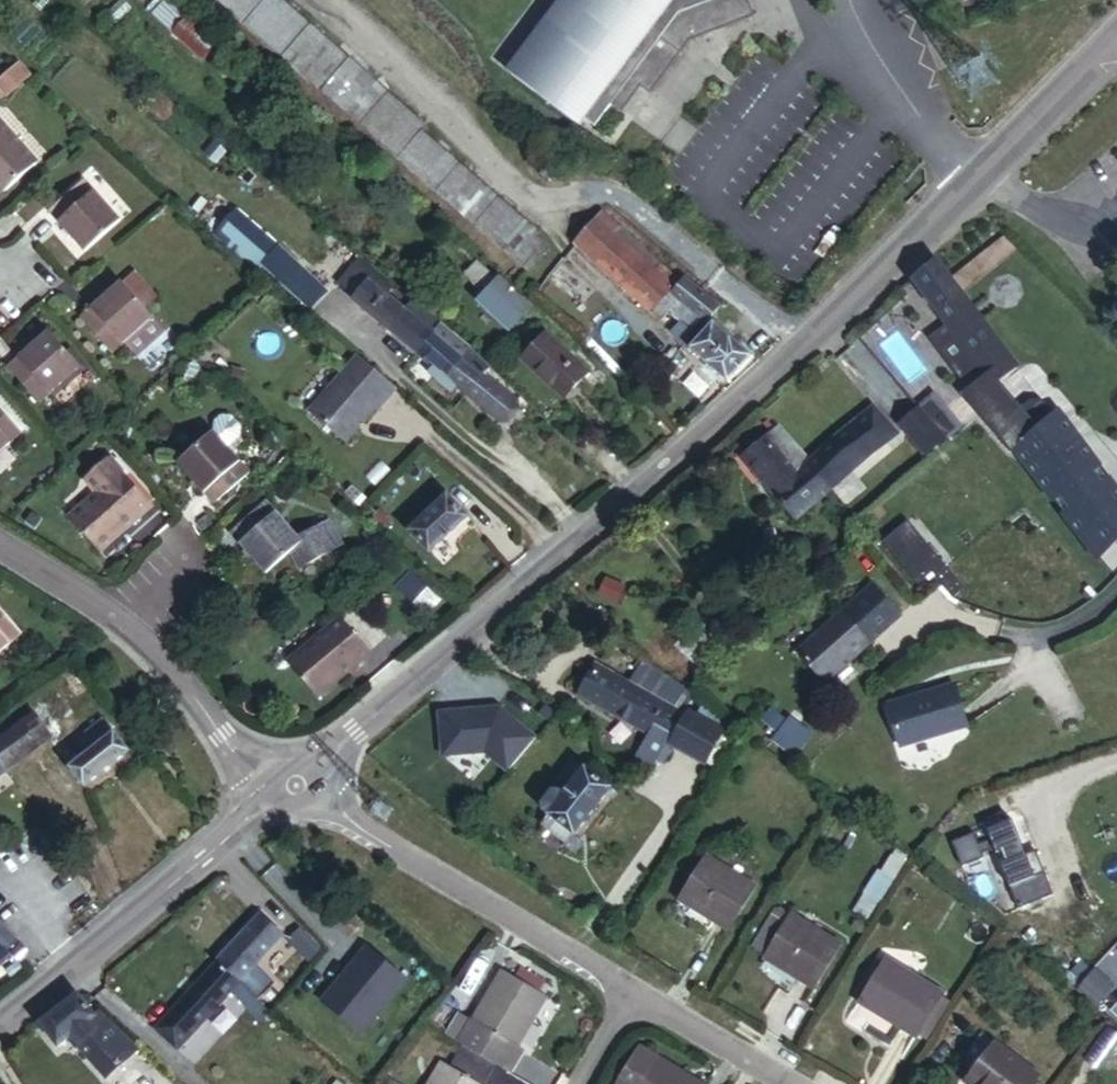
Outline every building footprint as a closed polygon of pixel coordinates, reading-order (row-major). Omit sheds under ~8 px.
[(348,121),(376,90),(274,3),(270,6),(262,0),(206,0),(348,121)] [(510,81),(574,129),(579,122),(593,133),(610,111),(628,85),(639,93),(649,101),(690,47),(754,22),(745,0),(570,0),(510,81)] [(0,71),(0,86),(4,91),(26,70),(15,58),(0,71)] [(620,119),(639,93),(628,85),(610,111),(620,119)] [(427,134),(376,90),(348,121),(530,277),(548,256),(534,245),(538,239),(422,140),(427,134)] [(0,120),(0,181),(3,185),(34,158),(0,120)] [(119,216),(87,180),(52,212),(84,246),(119,216)] [(264,262),(276,248),(249,222),(235,236),(264,262)] [(648,272),(613,239),(597,260),(630,291),(648,272)] [(322,290),(276,248),(264,262),(309,303),(322,290)] [(913,282),(989,377),(964,396),(1014,457),(1018,454),(1102,559),(1116,547),(1116,490),(1047,403),(1035,402),(1025,410),(1003,382),(1022,367),(936,261),(913,282)] [(514,331),(532,311),(504,284),(501,286),(479,264),(467,276),(489,298),(486,303),(514,331)] [(341,291),(413,350),(437,324),(415,305),(408,312),(382,293),(386,288),(363,266),(341,291)] [(131,267),(121,276),(124,280),(134,271),(131,267)] [(120,275),(79,309),(110,347),(122,336),(134,351),(163,326),(146,305),(156,297),(134,271),(124,280),(121,276),(120,275)] [(630,291),(644,304),(661,284),(648,272),(630,291)] [(661,284),(644,304),(659,318),(677,295),(707,322),(709,320),(717,310),(669,272),(661,284)] [(80,361),(46,324),(5,358),(38,396),(80,361)] [(413,350),(446,378),(462,360),(469,352),(437,324),(413,350)] [(750,354),(714,324),(692,351),(727,382),(750,354)] [(594,376),(550,333),(522,362),(567,402),(594,376)] [(462,360),(446,378),(495,419),(510,400),(462,360)] [(399,395),(361,362),(313,418),(348,449),(378,414),(380,417),(399,395)] [(0,401),(0,446),(22,427),(0,401)] [(934,404),(921,414),(919,411),(899,426),(923,458),(956,433),(934,404)] [(832,494),(897,435),(874,407),(809,462),(811,465),(832,494)] [(179,466),(216,506),(252,473),(233,453),(245,442),(241,438),(241,428),(231,417),(221,417),(216,422),(214,433),(179,466)] [(811,465),(809,462),(779,425),(743,457),(774,496),(811,465)] [(104,499),(76,525),(101,553),(154,506),(114,463),(90,485),(104,499)] [(798,524),(832,494),(811,465),(774,496),(798,524)] [(465,518),(445,498),(408,534),(428,554),(465,518)] [(300,538),(269,504),(235,537),(269,575),(293,553),(300,568),(338,550),(326,526),(300,538)] [(332,523),(326,526),(338,550),(343,548),(332,523)] [(965,590),(907,525),(882,548),(920,589),(934,576),(955,599),(965,590)] [(873,591),(797,655),(824,686),(899,623),(873,591)] [(379,647),(351,617),(301,665),(329,695),(379,647)] [(0,622),(0,646),(12,635),(0,622)] [(653,766),(664,745),(679,716),(598,670),(582,699),(648,736),(636,757),(653,766)] [(966,733),(955,690),(896,707),(907,748),(966,733)] [(26,713),(29,717),(36,725),(47,717),(37,704),(26,713)] [(496,709),(436,714),(440,758),(482,754),(505,773),(533,740),(496,709)] [(679,716),(664,745),(704,766),(723,733),(688,712),(684,718),(679,716)] [(29,717),(0,738),(0,777),(49,743),(36,725),(29,717)] [(65,769),(81,789),(131,751),(106,720),(84,737),(91,747),(65,769)] [(723,733),(704,766),(721,775),(738,742),(723,733)] [(804,746),(789,734),(781,745),(797,755),(804,746)] [(610,792),(586,771),(570,791),(562,785),(556,785),(544,798),(544,808),(551,814),(544,822),(569,842),(610,792)] [(1004,828),(1000,821),(982,830),(990,846),(978,852),(973,841),(951,852),(963,876),(985,865),(983,861),(995,855),(997,859),(1002,857),(1007,868),(1002,870),(1023,914),(1056,897),(1035,854),(1026,859),(1010,825),(1004,828)] [(756,895),(702,863),(675,908),(729,941),(756,895)] [(259,918),(215,964),(235,982),(236,981),(255,998),(269,984),(250,966),(278,936),(259,918)] [(839,952),(787,920),(761,964),(812,994),(839,952)] [(317,948),(298,928),(286,940),(306,960),(317,948)] [(11,936),(3,944),(15,955),(23,947),(11,936)] [(405,976),(366,944),(321,998),(360,1030),(405,976)] [(235,982),(215,964),(153,1029),(173,1048),(226,992),(243,1009),(254,1000),(235,982)] [(943,1001),(885,967),(859,1008),(917,1042),(943,1001)] [(522,974),(516,983),(540,997),(546,988),(522,974)] [(519,1056),(550,1003),(540,997),(516,983),(504,976),(476,1026),(463,1018),(450,1041),(475,1055),(473,1058),(496,1072),(512,1081),(524,1060),(519,1056)] [(76,991),(39,1022),(59,1042),(70,1032),(107,1072),(138,1045),(101,1007),(93,1013),(76,991)] [(453,1013),(444,1007),(433,1026),(443,1032),(453,1013)] [(1116,1047),(1116,1038),(1104,1031),(1086,1062),(1103,1072),(1116,1047)] [(999,1045),(973,1083),(975,1083),(1034,1083),(1042,1071),(999,1045)] [(642,1052),(625,1080),(631,1083),(694,1083),(642,1052)] [(496,1072),(473,1058),(458,1082),(446,1075),(441,1083),(489,1083),(496,1072)]
